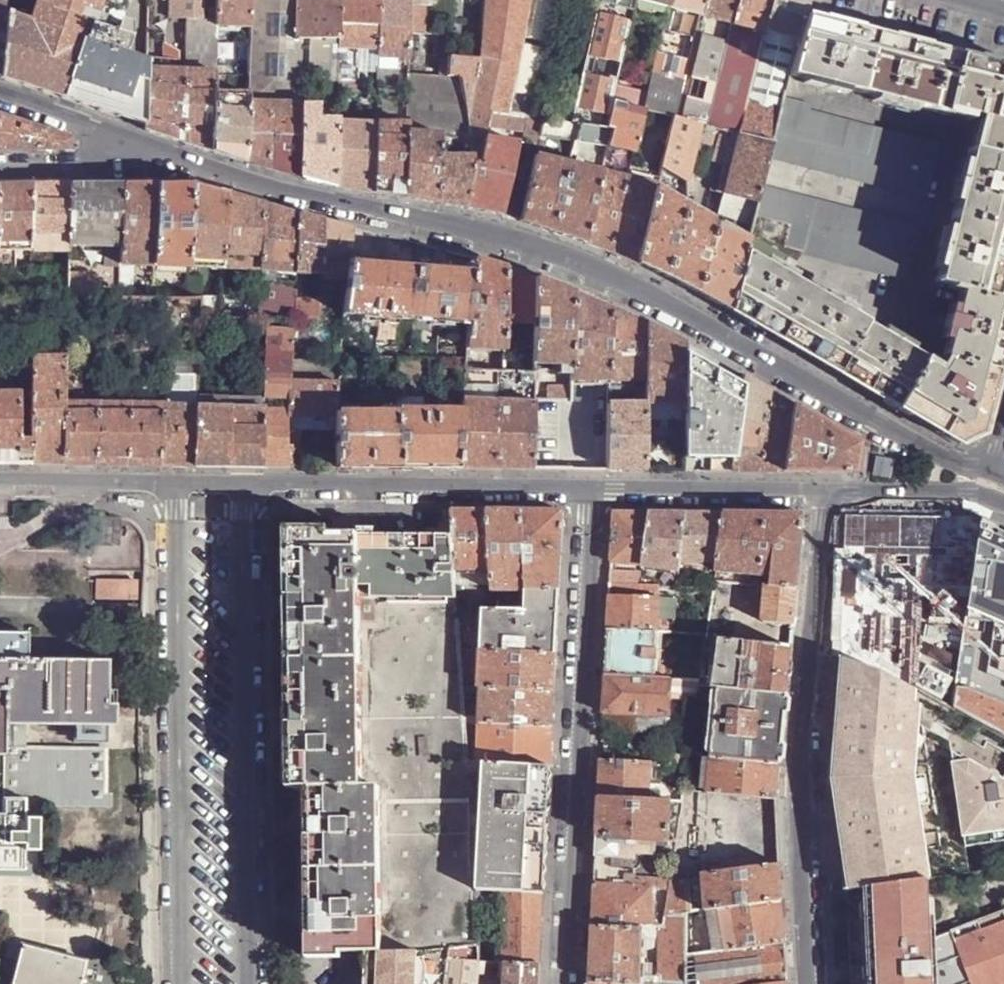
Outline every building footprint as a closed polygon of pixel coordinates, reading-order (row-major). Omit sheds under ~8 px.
[(146,126),(147,70),(147,64),(124,56),(130,40),(92,27),(100,0),(36,0),(28,25),(4,17),(0,72),(0,79),(21,85),(34,90),(41,92),(44,80),(52,82),(48,94),(56,97),(97,110),(129,121),(144,126),(146,126)] [(171,19),(188,20),(218,21),(218,0),(172,0),(171,19)] [(217,27),(251,28),(252,0),(218,0),(218,21),(217,27)] [(293,0),(252,0),(251,28),(249,95),(249,101),(303,106),(304,81),(330,82),(340,82),(341,66),(341,47),(341,38),(297,37),(298,1),(293,0)] [(297,37),(341,38),(342,22),(342,0),(298,0),(298,1),(297,37)] [(342,22),(381,23),(382,0),(342,0),(342,22)] [(381,27),(410,29),(411,4),(411,0),(382,0),(381,23),(381,27)] [(486,139),(486,137),(489,126),(492,111),(509,113),(510,107),(532,0),(486,0),(481,58),(450,56),(450,67),(450,76),(460,77),(470,136),(486,139)] [(597,15),(630,23),(636,0),(600,0),(597,15)] [(669,7),(702,16),(706,0),(671,0),(669,7)] [(734,24),(740,0),(706,0),(702,16),(734,24)] [(765,33),(773,0),(740,0),(734,24),(765,33)] [(765,33),(797,41),(803,15),(807,0),(773,0),(765,33)] [(426,34),(427,5),(411,4),(410,29),(410,34),(426,34)] [(702,16),(669,7),(647,93),(644,108),(646,109),(674,116),(675,117),(697,35),(702,16)] [(575,112),(573,122),(580,123),(609,127),(614,108),(615,101),(612,100),(616,85),(630,23),(597,15),(575,112)] [(838,87),(855,28),(803,15),(797,41),(788,74),(802,77),(822,82),(828,84),(838,87)] [(147,70),(186,72),(187,35),(188,20),(171,19),(160,59),(147,59),(147,64),(147,70)] [(188,20),(187,35),(217,36),(217,27),(218,21),(188,20)] [(341,38),(341,47),(380,49),(381,27),(381,23),(342,22),(341,38)] [(729,44),(708,125),(716,127),(735,132),(739,133),(765,33),(734,24),(729,44)] [(380,57),(409,58),(410,34),(410,29),(381,27),(380,49),(380,57)] [(855,28),(838,87),(843,88),(857,92),(874,33),(855,28)] [(739,133),(771,141),(782,102),(788,74),(797,41),(765,33),(739,133)] [(958,56),(874,33),(857,92),(871,95),(891,101),(897,102),(912,106),(928,110),(937,77),(952,81),(958,56)] [(217,36),(187,35),(186,72),(216,73),(217,36)] [(697,35),(675,117),(702,124),(708,125),(729,44),(697,35)] [(958,56),(952,81),(937,77),(928,110),(946,115),(947,110),(971,117),(977,118),(981,119),(974,151),(1003,158),(1003,68),(958,56)] [(377,124),(407,125),(409,75),(409,58),(380,57),(378,83),(378,88),(377,124)] [(358,67),(341,66),(340,82),(339,91),(339,93),(357,93),(358,67)] [(430,66),(430,75),(450,76),(450,67),(430,66)] [(183,144),(186,72),(147,70),(146,126),(144,126),(144,131),(167,138),(183,144)] [(202,149),(214,153),(216,93),(216,73),(186,72),(183,144),(202,149)] [(919,228),(907,274),(929,280),(933,262),(935,256),(940,241),(946,242),(952,217),(946,215),(951,195),(953,189),(956,174),(963,175),(969,150),(977,118),(971,117),(969,121),(946,115),(928,110),(912,106),(911,112),(896,108),(889,106),(870,101),(871,95),(857,92),(843,88),(841,94),(826,90),(820,88),(801,83),(802,77),(788,74),(782,102),(940,145),(927,198),(768,155),(761,185),(919,228)] [(407,125),(407,133),(440,137),(440,138),(470,140),(470,136),(460,77),(450,76),(430,75),(409,75),(407,125)] [(820,88),(822,82),(802,77),(801,83),(820,88)] [(41,92),(48,94),(52,82),(44,80),(41,92)] [(330,82),(329,91),(339,91),(340,82),(330,82)] [(828,84),(826,90),(841,94),(843,88),(838,87),(828,84)] [(616,85),(612,100),(615,101),(644,108),(647,93),(616,85)] [(233,159),(246,163),(249,101),(249,95),(216,93),(214,153),(233,159)] [(889,106),(891,101),(871,95),(870,101),(889,106)] [(277,171),(301,178),(303,119),(303,106),(249,101),(246,163),(277,171)] [(610,144),(636,150),(643,116),(646,109),(644,108),(615,101),(614,108),(609,127),(614,128),(610,144)] [(927,198),(940,145),(782,102),(771,141),(768,155),(927,198)] [(897,102),(896,108),(911,112),(912,106),(897,102)] [(303,106),(303,119),(318,120),(318,106),(303,106)] [(510,107),(509,113),(539,117),(541,111),(510,107)] [(541,111),(539,117),(546,119),(573,122),(575,112),(542,107),(541,111)] [(947,110),(946,115),(969,121),(971,117),(947,110)] [(492,111),(489,126),(525,133),(523,144),(538,147),(542,136),(546,119),(539,117),(509,113),(492,111)] [(70,146),(71,137),(31,124),(0,114),(0,147),(70,146)] [(674,116),(661,169),(687,182),(688,182),(696,142),(700,129),(702,124),(675,117),(674,116)] [(974,151),(981,119),(977,118),(969,150),(974,151)] [(321,183),(336,187),(338,123),(338,120),(318,120),(303,119),(301,178),(321,183)] [(546,119),(542,136),(575,142),(576,139),(580,123),(573,122),(546,119)] [(377,124),(338,123),(336,187),(359,191),(375,194),(377,124)] [(580,123),(576,139),(610,144),(614,128),(609,127),(580,123)] [(377,124),(375,194),(393,197),(405,199),(407,133),(407,125),(377,124)] [(711,146),(714,133),(700,129),(696,142),(711,146)] [(739,133),(735,132),(733,138),(720,134),(714,160),(727,164),(720,190),(725,191),(757,200),(761,185),(768,155),(771,141),(739,133)] [(425,202),(438,205),(439,157),(440,138),(440,137),(407,133),(405,199),(425,202)] [(489,214),(502,217),(509,185),(519,143),(486,137),(486,139),(470,136),(470,140),(471,158),(465,209),(489,214)] [(440,138),(439,157),(471,158),(470,140),(440,138)] [(974,151),(969,150),(963,175),(959,191),(957,197),(952,217),(1003,230),(1003,158),(974,151)] [(454,207),(465,209),(471,158),(439,157),(438,205),(454,207)] [(570,164),(537,157),(521,221),(520,220),(520,223),(541,229),(553,232),(570,164)] [(603,171),(570,164),(553,232),(574,240),(585,244),(603,171)] [(603,250),(611,254),(629,176),(603,169),(603,171),(585,244),(603,250)] [(661,169),(657,188),(687,205),(687,192),(687,184),(687,182),(661,169)] [(953,189),(959,191),(963,175),(956,174),(953,189)] [(629,176),(611,254),(630,262),(638,266),(657,188),(629,176)] [(173,184),(159,184),(155,265),(189,266),(194,183),(173,184)] [(189,266),(223,267),(227,193),(207,187),(194,183),(189,266)] [(95,185),(72,186),(69,251),(69,263),(122,265),(125,184),(95,185)] [(139,184),(125,184),(122,265),(134,265),(155,265),(159,184),(139,184)] [(509,185),(502,217),(515,219),(522,188),(509,185)] [(907,274),(919,228),(761,185),(757,200),(754,214),(790,224),(785,245),(801,252),(905,281),(907,274)] [(0,187),(0,251),(19,251),(33,251),(33,186),(12,186),(0,187)] [(33,186),(33,251),(69,251),(72,186),(49,186),(33,186)] [(658,273),(668,277),(687,205),(657,188),(638,266),(658,273)] [(712,191),(705,215),(717,222),(719,215),(725,191),(720,190),(719,193),(712,191)] [(691,192),(687,192),(687,205),(702,214),(705,215),(712,191),(701,192),(691,192)] [(725,191),(719,215),(751,226),(754,214),(757,200),(725,191)] [(227,193),(223,267),(261,268),(265,203),(242,197),(227,193)] [(946,215),(952,217),(957,197),(951,195),(946,215)] [(265,203),(261,268),(296,270),(300,212),(279,207),(265,203)] [(684,286),(702,214),(687,205),(668,277),(684,286)] [(309,215),(300,212),(296,270),(321,272),(324,219),(309,215)] [(702,214),(684,286),(699,294),(717,222),(705,215),(702,214)] [(745,248),(788,273),(790,269),(801,252),(785,245),(790,224),(754,214),(751,226),(747,240),(745,248)] [(1003,257),(1003,230),(952,217),(946,242),(942,258),(940,264),(936,282),(946,286),(958,289),(993,298),(1003,257)] [(321,272),(321,275),(319,298),(318,320),(331,322),(333,295),(336,296),(337,285),(348,286),(351,261),(354,227),(336,222),(324,219),(321,272)] [(717,222),(699,294),(712,301),(728,310),(729,310),(745,248),(747,239),(717,222)] [(935,256),(942,258),(946,242),(940,241),(935,256)] [(760,327),(791,275),(788,273),(745,248),(729,310),(740,316),(760,327)] [(0,251),(0,264),(18,264),(19,251),(0,251)] [(935,256),(933,262),(940,264),(942,258),(935,256)] [(469,327),(467,348),(503,349),(506,268),(487,263),(474,260),(473,272),(469,327)] [(348,286),(345,314),(379,318),(392,318),(397,319),(397,321),(412,323),(417,267),(379,263),(351,261),(348,286)] [(929,280),(936,282),(940,264),(933,262),(929,280)] [(134,265),(122,265),(120,298),(132,298),(134,265)] [(412,323),(469,327),(473,272),(441,269),(417,267),(412,323)] [(259,296),(258,321),(266,321),(294,322),(295,297),(296,270),(261,268),(259,296)] [(503,349),(503,370),(535,371),(535,363),(537,278),(518,272),(506,268),(503,349)] [(790,269),(788,273),(791,275),(795,278),(797,274),(790,269)] [(791,275),(760,327),(777,337),(807,285),(795,278),(791,275)] [(537,278),(535,363),(572,364),(573,291),(552,283),(537,278)] [(155,279),(154,298),(168,298),(187,298),(188,280),(155,279)] [(865,322),(866,320),(852,311),(842,305),(836,302),(822,294),(807,285),(777,337),(802,351),(813,358),(837,372),(865,322)] [(1003,345),(1003,301),(993,298),(958,289),(958,292),(954,308),(953,318),(946,316),(943,330),(949,331),(1003,345)] [(836,302),(838,298),(824,290),(822,294),(836,302)] [(588,298),(573,291),(572,364),(572,379),(597,380),(608,380),(609,307),(588,298)] [(222,295),(221,319),(258,321),(259,296),(222,295)] [(318,320),(319,298),(295,297),(294,322),(318,323),(318,320)] [(167,318),(167,323),(201,323),(201,319),(200,319),(201,298),(187,298),(168,298),(167,318)] [(844,302),(842,305),(852,311),(854,307),(844,302)] [(946,316),(953,318),(954,308),(948,306),(946,316)] [(609,307),(608,380),(646,381),(647,324),(625,314),(609,307)] [(378,336),(391,337),(392,318),(379,318),(378,336)] [(866,389),(896,406),(922,362),(924,358),(909,348),(900,343),(894,339),(879,331),(865,322),(837,372),(859,385),(866,389)] [(668,334),(647,324),(646,381),(646,394),(646,404),(683,404),(684,354),(684,341),(668,334)] [(894,339),(896,335),(882,327),(879,331),(894,339)] [(949,331),(943,330),(940,341),(946,342),(949,331)] [(263,392),(263,396),(290,397),(290,382),(292,332),(265,331),(263,392)] [(949,331),(946,342),(944,352),(949,355),(998,367),(1003,346),(1003,345),(949,331)] [(343,335),(342,345),(363,347),(363,338),(343,335)] [(902,339),(900,343),(909,348),(911,345),(902,339)] [(709,368),(684,354),(683,404),(682,457),(733,458),(742,386),(709,368)] [(981,434),(998,367),(949,355),(938,372),(922,362),(896,406),(928,425),(958,443),(961,442),(981,434)] [(67,356),(32,356),(32,360),(32,368),(30,438),(30,464),(50,464),(64,464),(66,405),(67,356)] [(165,362),(163,380),(197,381),(198,362),(165,362)] [(322,372),(322,383),(337,383),(337,381),(343,372),(339,370),(339,372),(322,372)] [(753,472),(783,472),(793,404),(774,393),(744,375),(742,386),(733,458),(731,472),(753,472)] [(597,380),(597,405),(608,405),(608,393),(608,380),(597,380)] [(289,408),(289,416),(317,416),(331,417),(337,417),(337,411),(337,383),(322,383),(290,382),(290,397),(289,408)] [(549,386),(549,398),(571,398),(571,387),(549,386)] [(247,407),(262,408),(263,396),(263,392),(248,392),(247,407)] [(19,438),(20,393),(0,393),(0,438),(19,438)] [(462,410),(458,469),(479,469),(521,469),(533,469),(535,399),(463,399),(462,410)] [(793,404),(783,472),(815,473),(818,473),(853,473),(858,443),(825,423),(793,404)] [(66,405),(64,464),(75,465),(107,465),(147,465),(159,465),(162,405),(66,405)] [(193,466),(196,405),(162,405),(159,465),(182,465),(193,466)] [(247,407),(196,405),(193,466),(220,466),(248,466),(260,466),(262,408),(247,407)] [(631,470),(645,470),(646,406),(608,405),(608,470),(631,470)] [(262,408),(260,466),(275,467),(288,467),(289,429),(289,416),(289,408),(262,408)] [(458,469),(462,410),(398,409),(398,411),(400,468),(434,468),(458,469)] [(400,468),(398,411),(337,411),(337,417),(336,422),(336,467),(373,467),(400,468)] [(289,416),(289,429),(302,429),(316,430),(317,416),(289,416)] [(288,467),(296,467),(297,458),(301,458),(302,429),(289,429),(288,467)] [(20,464),(30,464),(30,438),(19,438),(0,438),(0,463),(20,464)] [(671,460),(671,471),(682,471),(682,460),(671,460)] [(466,511),(455,510),(456,536),(458,570),(494,571),(489,511),(466,511)] [(501,511),(489,511),(494,571),(495,592),(529,592),(529,591),(524,511),(501,511)] [(539,512),(524,511),(529,591),(560,591),(564,512),(539,512)] [(633,513),(614,513),(613,546),(612,562),(644,564),(652,513),(633,513)] [(666,513),(652,513),(644,564),(644,566),(680,570),(681,562),(689,514),(666,513)] [(703,514),(689,514),(681,562),(719,564),(726,514),(703,514)] [(774,516),(726,514),(719,564),(717,572),(772,577),(771,587),(799,590),(806,517),(774,516)] [(858,517),(847,517),(842,552),(848,552),(872,553),(876,517),(858,517)] [(889,518),(876,517),(872,553),(872,557),(888,558),(903,558),(909,518),(889,518)] [(909,518),(903,558),(902,563),(974,574),(983,524),(971,519),(935,519),(909,518)] [(963,649),(964,649),(973,651),(969,677),(968,686),(1003,700),(1003,533),(983,524),(974,574),(963,649)] [(295,534),(296,790),(313,790),(312,534),(295,534)] [(456,536),(312,534),(313,790),(365,789),(364,598),(460,599),(458,570),(456,536)] [(886,570),(884,591),(898,593),(902,563),(903,558),(888,558),(886,570)] [(974,574),(902,563),(898,593),(895,614),(892,633),(886,674),(924,694),(954,710),(958,688),(960,676),(964,649),(963,649),(974,574)] [(869,578),(870,566),(851,564),(849,575),(869,578)] [(642,574),(612,572),(611,584),(641,585),(642,574)] [(138,582),(98,581),(98,599),(138,599),(138,582)] [(720,642),(738,643),(741,621),(744,584),(716,581),(708,635),(707,640),(720,642)] [(611,584),(610,595),(660,598),(661,586),(641,585),(611,584)] [(741,621),(763,623),(767,587),(759,586),(744,584),(741,621)] [(847,586),(838,585),(836,598),(867,607),(868,589),(847,586)] [(796,627),(799,590),(771,587),(767,587),(763,623),(796,627)] [(884,591),(868,589),(867,607),(895,614),(898,593),(884,591)] [(485,612),(483,651),(557,655),(559,624),(560,604),(560,591),(529,591),(529,592),(528,613),(528,617),(512,616),(512,612),(497,612),(485,612)] [(610,611),(608,629),(658,632),(659,619),(660,600),(660,598),(610,595),(610,611)] [(364,598),(365,789),(382,789),(383,953),(410,954),(419,952),(451,948),(479,945),(477,924),(476,894),(474,893),(469,762),(460,599),(364,598)] [(867,607),(836,598),(834,614),(847,619),(847,616),(884,628),(884,630),(892,633),(895,614),(867,607)] [(673,600),(660,600),(659,619),(672,620),(673,600)] [(847,619),(843,658),(876,670),(884,630),(884,628),(847,616),(847,619)] [(793,649),(796,627),(763,623),(741,621),(738,643),(793,649)] [(608,648),(606,676),(656,679),(658,632),(608,629),(608,648)] [(892,633),(884,630),(876,670),(886,674),(892,633)] [(25,713),(105,715),(106,661),(26,660),(27,634),(0,633),(0,872),(22,873),(22,851),(37,852),(37,801),(104,801),(105,750),(24,748),(25,713)] [(720,642),(707,640),(702,681),(701,687),(714,688),(720,642)] [(788,696),(793,649),(738,643),(720,642),(714,688),(719,689),(788,696)] [(557,655),(483,651),(480,689),(482,689),(555,694),(556,675),(557,655)] [(843,658),(834,782),(845,863),(864,860),(868,889),(918,883),(930,881),(968,876),(964,848),(1003,842),(1003,785),(955,758),(953,747),(922,729),(926,712),(920,711),(924,694),(886,674),(876,670),(843,658)] [(605,693),(604,713),(669,717),(671,687),(671,679),(661,679),(656,679),(606,676),(605,693)] [(969,677),(960,676),(958,688),(968,686),(969,677)] [(688,680),(686,691),(700,692),(701,687),(702,681),(688,680)] [(958,688),(954,710),(1003,736),(1003,700),(968,686),(958,688)] [(555,694),(482,689),(481,723),(553,728),(554,712),(555,694)] [(782,766),(788,696),(719,689),(716,722),(712,757),(782,766)] [(553,728),(481,723),(479,763),(485,763),(551,767),(553,746),(553,728)] [(779,800),(782,766),(712,757),(708,793),(779,800)] [(601,778),(600,799),(650,801),(651,762),(601,760),(601,778)] [(551,767),(485,763),(479,763),(469,762),(474,893),(476,894),(477,894),(505,894),(545,896),(551,767)] [(365,789),(313,790),(313,859),(314,953),(366,954),(383,953),(382,789),(365,789)] [(669,791),(668,802),(672,802),(684,802),(685,792),(669,791)] [(779,832),(779,800),(708,793),(685,791),(685,792),(684,802),(673,878),(704,874),(781,866),(779,832)] [(650,801),(600,799),(599,814),(598,837),(625,838),(631,839),(639,839),(670,842),(672,816),(672,802),(668,802),(650,801)] [(625,838),(598,837),(597,856),(623,856),(625,838)] [(22,851),(22,873),(0,872),(0,879),(37,881),(37,852),(22,851)] [(596,871),(596,886),(635,888),(636,867),(627,857),(623,856),(597,856),(596,871)] [(782,901),(781,866),(704,874),(706,911),(711,910),(720,909),(782,901)] [(687,914),(706,911),(704,874),(673,878),(671,890),(668,916),(687,914)] [(872,983),(1000,983),(1003,982),(1003,913),(932,940),(930,881),(918,883),(868,889),(872,983)] [(595,905),(593,926),(643,926),(648,926),(651,893),(651,889),(635,888),(596,886),(595,905)] [(849,892),(853,983),(872,983),(868,889),(849,892)] [(505,894),(477,894),(478,907),(490,907),(490,904),(505,904),(505,894)] [(545,896),(505,894),(505,904),(505,964),(541,965),(543,932),(545,896)] [(784,943),(782,901),(720,909),(726,950),(784,943)] [(715,951),(726,950),(720,909),(711,910),(715,951)] [(593,926),(592,953),(590,983),(623,983),(651,983),(650,980),(641,979),(642,954),(646,955),(647,950),(642,950),(642,939),(661,939),(661,983),(686,983),(686,955),(686,945),(687,914),(668,916),(666,926),(653,926),(648,926),(643,926),(593,926)] [(22,942),(11,983),(122,983),(126,970),(22,942)] [(784,943),(726,950),(715,951),(694,954),(686,955),(686,983),(780,983),(786,983),(784,943)] [(686,945),(686,955),(694,954),(693,944),(686,945)] [(479,945),(451,948),(450,960),(480,961),(480,945),(479,945)] [(366,954),(365,983),(447,983),(450,960),(451,948),(419,952),(410,954),(366,954)] [(450,960),(447,983),(479,983),(480,963),(480,961),(450,960)] [(505,964),(505,983),(540,983),(541,965),(505,964)]
